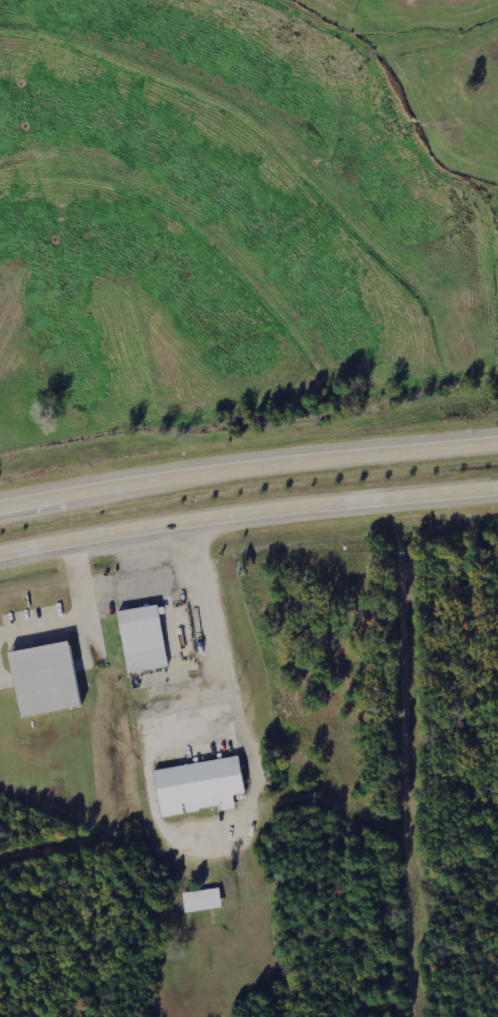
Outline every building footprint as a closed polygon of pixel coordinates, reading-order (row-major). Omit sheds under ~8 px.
[(157,607),(117,612),(125,674),(165,669),(157,607)] [(19,718),(80,708),(69,643),(8,653),(19,718)] [(243,795),(238,758),(153,770),(159,817),(219,809),(219,813),(233,811),(232,796),(243,795)] [(185,912),(223,909),(221,889),(183,892),(185,912)]
